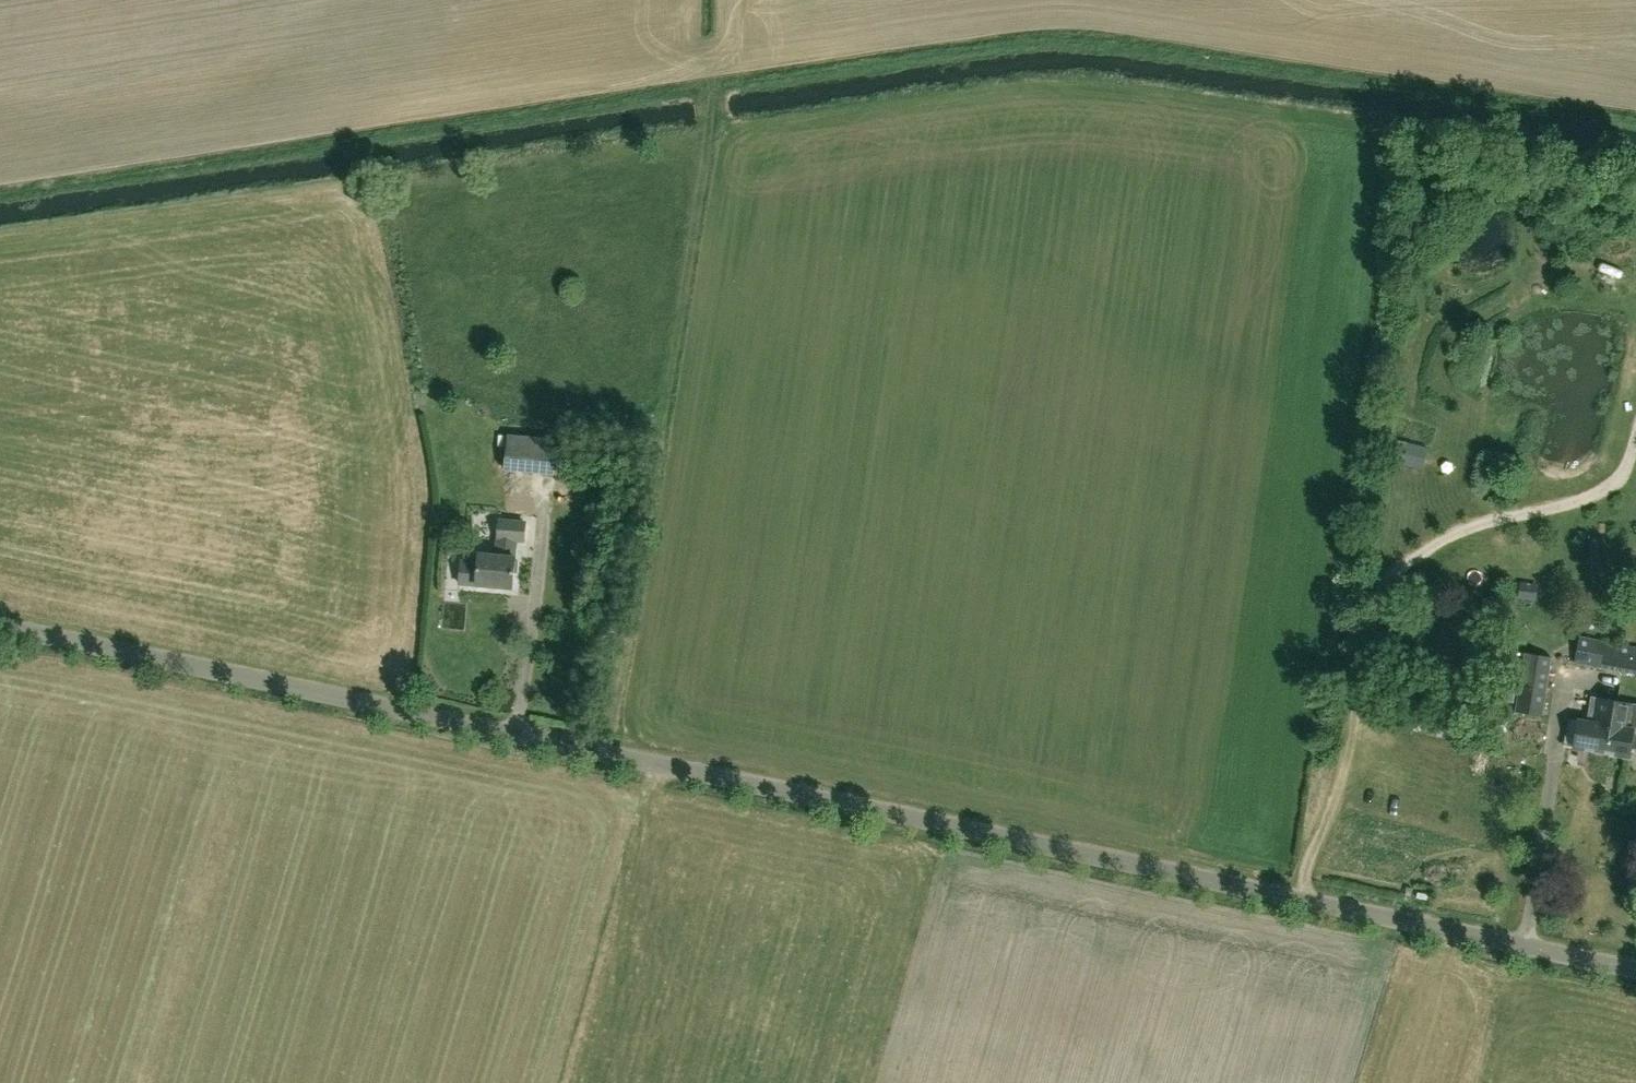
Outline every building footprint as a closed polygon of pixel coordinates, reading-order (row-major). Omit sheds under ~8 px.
[(503,434),(502,469),(556,472),(558,437),(503,434)] [(1400,466),(1432,473),(1437,454),(1405,447),(1400,466)] [(517,540),(524,540),(525,522),(500,520),(497,555),(479,554),(479,563),(461,561),(460,583),(513,587),(514,572),(517,572),(518,560),(515,559),(517,540)] [(1382,542),(1395,546),(1401,527),(1388,523),(1382,542)] [(1635,673),(1635,646),(1581,636),(1576,662),(1635,673)] [(1544,714),(1553,657),(1526,652),(1517,710),(1544,714)] [(1623,755),(1631,702),(1592,696),(1588,721),(1579,720),(1574,748),(1623,755)] [(1631,702),(1623,755),(1629,756),(1631,742),(1635,743),(1635,703),(1631,702)]
